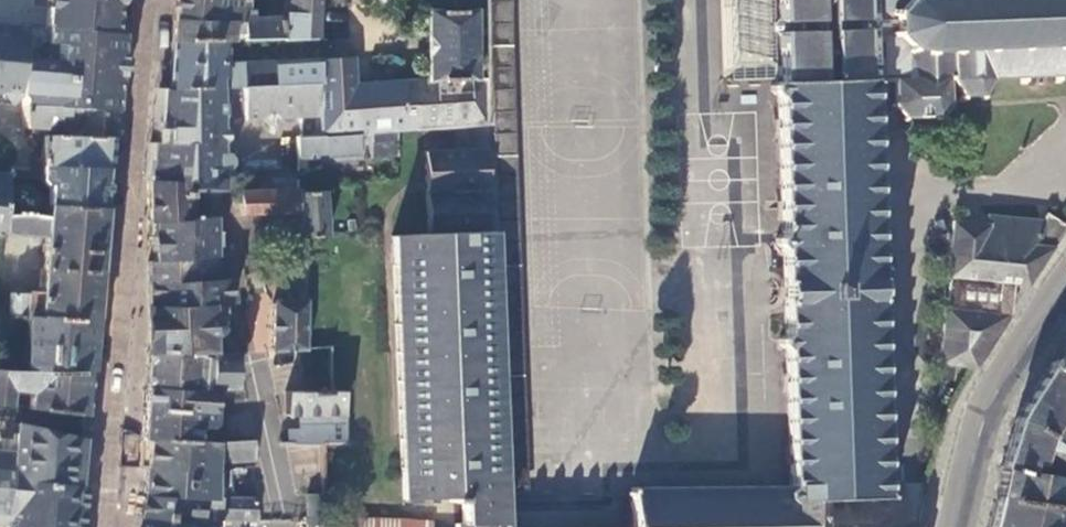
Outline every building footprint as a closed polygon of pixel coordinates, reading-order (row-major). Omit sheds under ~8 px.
[(46,28),(124,34),(130,0),(48,0),(46,28)] [(175,6),(173,22),(246,18),(247,14),(261,13),(268,6),(271,5),(272,0),(175,0),(175,6)] [(288,0),(280,0),(276,13),(272,14),(271,17),(285,16),(288,0)] [(285,16),(281,39),(318,37),(321,0),(288,0),(285,16)] [(490,0),(460,0),(460,8),(428,8),(428,80),(355,85),(353,59),(320,60),(320,81),(320,136),(331,135),(399,130),(457,127),(492,124),(490,41),(490,0)] [(778,17),(774,20),(774,29),(779,31),(782,77),(774,79),(771,83),(770,92),(775,96),(778,96),(782,233),(779,234),(776,237),(776,245),(779,248),(783,249),(785,334),(781,335),(780,340),(779,345),(782,348),(785,349),(789,482),(631,484),(628,487),(629,498),(631,498),(631,511),(630,526),(823,526),(823,510),(822,501),(890,500),(890,493),(887,493),(882,336),(884,335),(884,330),(882,330),(879,246),(882,246),(881,241),(879,241),(874,85),(877,85),(877,82),(894,81),(894,76),(915,76),(909,54),(906,53),(900,45),(889,33),(889,11),(899,0),(778,0),(778,17)] [(889,11),(889,33),(900,45),(906,53),(909,54),(915,76),(894,76),(894,81),(895,105),(905,118),(905,120),(907,122),(910,117),(926,117),(938,116),(941,120),(943,118),(942,115),(946,109),(949,104),(954,105),(955,102),(951,99),(950,80),(954,80),(962,93),(958,98),(963,101),(966,96),(980,96),(983,101),(987,99),(984,94),(992,78),(1021,78),(1021,83),(1026,83),(1026,79),(1026,77),(1055,77),(1055,82),(1062,82),(1061,77),(1065,76),(1065,0),(899,0),(889,11)] [(271,17),(246,18),(173,22),(172,36),(169,77),(168,89),(224,87),(225,87),(243,86),(320,81),(320,60),(317,59),(225,64),(226,43),(281,39),(285,16),(271,17)] [(4,106),(18,96),(23,32),(15,26),(0,24),(0,105),(4,106)] [(124,34),(46,28),(32,27),(25,31),(23,32),(18,96),(17,108),(19,108),(20,108),(119,110),(120,81),(122,50),(124,34)] [(320,136),(320,81),(243,86),(245,117),(251,119),(297,119),(301,126),(301,137),(320,136)] [(224,87),(168,89),(168,94),(168,100),(160,117),(163,122),(167,126),(171,128),(170,144),(170,148),(163,148),(157,155),(156,160),(156,175),(156,180),(221,181),(224,181),(225,170),(234,163),(234,160),(233,156),(223,152),(223,142),(221,142),(221,125),(231,113),(232,103),(224,102),(224,87)] [(118,124),(119,110),(20,108),(25,128),(63,130),(62,136),(108,139),(118,140),(118,124)] [(459,148),(493,147),(492,124),(457,127),(459,148)] [(107,155),(108,139),(62,136),(43,135),(41,164),(52,165),(106,169),(107,155)] [(320,136),(301,137),(297,137),(298,155),(298,157),(332,156),(331,135),(320,136)] [(459,148),(427,149),(429,212),(494,210),(493,147),(459,148)] [(298,163),(298,157),(298,155),(289,156),(289,164),(298,163)] [(106,169),(52,165),(48,207),(102,211),(104,191),(106,169)] [(150,205),(150,220),(189,218),(189,208),(214,206),(220,202),(221,181),(156,180),(150,180),(150,205)] [(242,192),(242,216),(278,213),(299,211),(299,192),(299,190),(242,192)] [(299,192),(299,211),(301,238),(306,238),(327,238),(326,191),(299,192)] [(1,214),(0,222),(0,318),(25,319),(25,318),(93,322),(97,268),(100,236),(102,211),(48,207),(47,215),(18,211),(3,213),(1,214)] [(301,238),(299,211),(278,213),(278,233),(282,233),(287,238),(301,238)] [(1065,233),(1065,226),(1047,215),(1042,222),(991,218),(990,225),(953,221),(941,366),(977,369),(1012,317),(1015,287),(1030,288),(1065,233)] [(156,262),(210,259),(218,259),(218,217),(189,218),(150,220),(149,237),(157,237),(157,247),(156,262)] [(502,526),(505,526),(504,512),(504,493),(506,493),(500,351),(499,317),(495,228),(426,232),(387,234),(393,377),(398,499),(450,499),(450,504),(460,504),(460,512),(460,522),(454,521),(454,526),(502,526)] [(149,296),(149,307),(228,304),(233,304),(236,298),(237,292),(236,287),(234,281),(231,277),(211,277),(210,259),(156,262),(149,262),(149,270),(149,296)] [(292,302),(305,301),(305,288),(292,289),(292,302)] [(273,350),(305,348),(305,301),(292,302),(273,303),(273,350)] [(149,323),(149,353),(212,352),(213,338),(227,323),(228,304),(149,307),(149,323)] [(92,338),(93,322),(25,318),(25,319),(22,372),(89,374),(92,338)] [(1049,368),(1065,380),(1065,341),(1049,368)] [(147,373),(146,389),(215,392),(232,393),(235,390),(236,387),(236,352),(212,352),(149,353),(147,373)] [(1049,368),(1017,420),(1013,433),(1006,457),(1003,467),(1025,474),(1028,464),(1065,470),(1065,380),(1049,368)] [(89,374),(22,372),(0,370),(0,404),(8,405),(10,389),(30,392),(28,407),(84,415),(85,406),(86,395),(89,374)] [(145,399),(144,411),(213,415),(215,392),(146,389),(145,399)] [(346,393),(331,393),(285,393),(284,417),(295,416),(297,417),(298,431),(289,431),(288,445),(321,445),(346,445),(346,393)] [(143,423),(141,440),(209,443),(210,430),(214,427),(215,415),(213,415),(144,411),(143,423)] [(80,516),(85,482),(80,483),(83,438),(14,422),(12,448),(5,525),(5,526),(79,526),(80,516)] [(139,468),(147,469),(216,471),(216,460),(227,463),(256,462),(254,446),(209,443),(141,440),(140,454),(139,468)] [(0,447),(0,524),(5,525),(12,448),(0,447)] [(1003,467),(999,481),(996,494),(1060,505),(1065,495),(1065,480),(1025,474),(1003,467)] [(146,481),(145,496),(231,497),(232,469),(216,475),(216,471),(147,469),(146,481)] [(996,494),(990,519),(988,526),(1057,526),(1059,518),(1061,505),(1060,505),(996,494)] [(306,525),(315,526),(320,526),(321,495),(307,496),(306,525)] [(143,509),(142,518),(193,521),(254,523),(255,497),(231,497),(145,496),(143,509)] [(193,521),(142,518),(140,526),(192,526),(193,521)]
